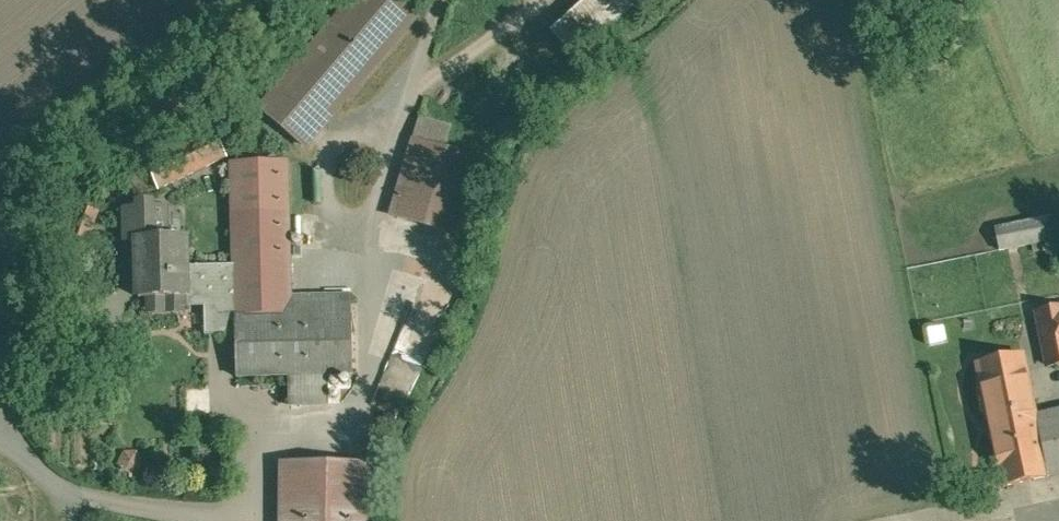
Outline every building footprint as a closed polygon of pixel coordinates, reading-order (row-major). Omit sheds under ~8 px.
[(263,109),(305,146),(417,15),(399,0),(357,0),(263,109)] [(556,35),(576,58),(642,0),(596,0),(556,35)] [(452,126),(421,117),(415,140),(446,149),(452,126)] [(217,133),(149,164),(160,189),(227,157),(217,133)] [(446,149),(415,140),(393,215),(461,235),(484,160),(446,149)] [(290,214),(289,162),(233,164),(234,215),(290,214)] [(153,208),(152,202),(141,202),(141,209),(128,209),(128,239),(138,239),(139,238),(166,238),(166,208),(153,208)] [(81,204),(71,233),(89,240),(100,211),(81,204)] [(292,296),(290,214),(234,215),(235,265),(236,306),(237,335),(237,338),(238,377),(328,375),(354,374),(352,295),(292,296)] [(996,228),(1001,250),(1058,238),(1058,217),(1058,216),(996,228)] [(187,266),(187,237),(166,238),(139,238),(138,239),(140,297),(150,297),(184,296),(188,296),(188,294),(205,293),(206,307),(236,306),(235,265),(187,266)] [(184,306),(184,296),(150,297),(150,307),(155,312),(179,311),(184,306)] [(206,307),(206,335),(237,335),(236,306),(206,307)] [(1039,313),(1049,365),(1058,363),(1058,309),(1039,313)] [(1023,354),(979,363),(997,449),(1041,440),(1036,415),(1023,354)] [(329,402),(328,375),(291,376),(291,403),(329,402)] [(1036,415),(1041,440),(997,449),(1004,487),(1058,475),(1058,410),(1036,415)] [(285,463),(285,520),(372,520),(373,465),(285,463)]
